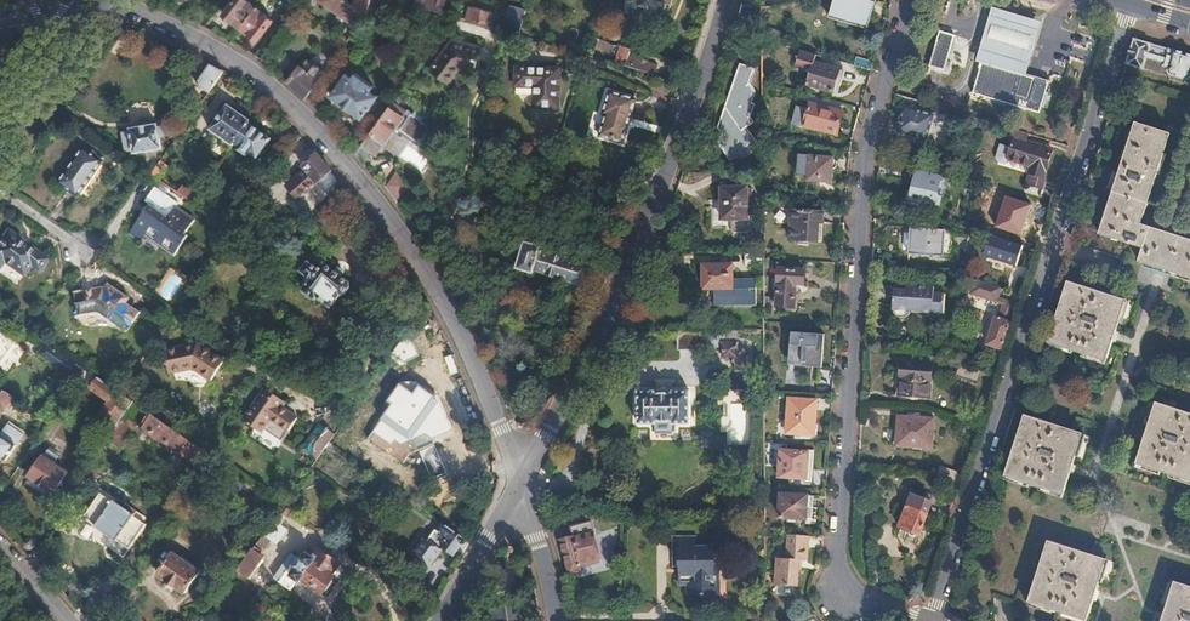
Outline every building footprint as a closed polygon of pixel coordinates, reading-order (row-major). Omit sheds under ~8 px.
[(246,0),(234,0),(223,14),(257,41),(272,21),(246,0)] [(355,7),(345,0),(320,0),(319,2),(357,29),(366,16),(366,15),(355,7)] [(371,0),(357,0),(355,7),(366,15),(371,0)] [(385,0),(371,0),(369,4),(375,6),(374,9),(382,11),(385,0)] [(445,0),(416,0),(415,4),(442,12),(445,0)] [(871,0),(833,0),(828,15),(867,27),(875,1),(871,0)] [(519,35),(527,8),(512,4),(504,30),(519,35)] [(492,27),(496,14),(472,7),(468,19),(492,27)] [(976,61),(981,62),(1025,75),(1041,21),(992,7),(976,61)] [(954,35),(939,30),(929,65),(944,69),(954,35)] [(336,57),(347,42),(336,34),(325,49),(336,57)] [(1126,62),(1143,68),(1144,66),(1168,73),(1169,71),(1187,77),(1189,76),(1189,75),(1189,54),(1134,37),(1126,62)] [(471,76),(479,50),(451,42),(429,72),(448,86),(458,72),(471,76)] [(658,66),(630,57),(632,50),(622,47),(617,64),(655,75),(658,66)] [(812,68),(807,84),(832,91),(839,69),(814,61),(816,54),(804,50),(800,65),(812,68)] [(325,72),(311,62),(307,62),(301,70),(299,68),(288,82),(292,85),(299,92),(306,99),(325,72)] [(1025,75),(981,62),(973,93),(1040,112),(1049,81),(1025,75)] [(208,94),(223,73),(221,72),(213,67),(211,66),(203,78),(201,77),(196,83),(198,84),(196,86),(208,94)] [(747,118),(752,104),(750,102),(753,93),(749,86),(748,86),(752,71),(741,67),(726,110),(728,113),(725,122),(721,123),(719,128),(723,133),(717,138),(731,160),(736,157),(738,160),(751,151),(747,146),(752,142),(744,129),(751,124),(747,118)] [(559,73),(514,68),(512,86),(534,89),(531,109),(554,112),(559,73)] [(377,96),(346,74),(330,95),(361,118),(377,96)] [(405,84),(393,75),(388,81),(390,83),(385,89),(396,97),(405,84)] [(602,138),(625,145),(638,99),(611,91),(604,115),(608,116),(602,138)] [(426,126),(410,114),(409,115),(405,113),(406,111),(392,101),(355,152),(357,154),(362,160),(369,150),(374,153),(380,146),(382,147),(387,141),(384,138),(396,122),(400,125),(398,127),(416,140),(426,126)] [(843,112),(809,101),(807,109),(796,106),(792,122),(836,135),(843,112)] [(934,115),(906,106),(898,130),(926,139),(934,115)] [(232,147),(249,123),(228,107),(210,131),(232,147)] [(1136,122),(1100,233),(1142,248),(1138,261),(1161,269),(1189,278),(1189,239),(1141,223),(1170,134),(1136,122)] [(257,161),(272,142),(248,125),(234,144),(257,161)] [(160,150),(156,126),(129,131),(131,142),(122,144),(123,151),(125,152),(131,151),(134,156),(160,150)] [(1029,132),(1014,128),(1008,146),(1002,145),(998,157),(1000,160),(1007,163),(1008,159),(1031,166),(1029,172),(1030,173),(1028,182),(1043,187),(1046,177),(1044,177),(1052,149),(1026,141),(1029,132)] [(76,197),(101,161),(83,148),(58,184),(76,197)] [(833,156),(810,152),(806,176),(829,180),(833,156)] [(304,196),(332,172),(320,158),(317,155),(303,167),(305,170),(296,179),(292,175),(284,181),(288,185),(288,189),(297,199),(299,199),(301,198),(304,196)] [(158,180),(166,169),(158,164),(150,175),(151,175),(158,180)] [(394,200),(412,184),(396,168),(383,185),(394,199),(394,200)] [(740,181),(740,170),(726,171),(721,171),(721,182),(740,181)] [(942,177),(917,170),(912,190),(910,189),(907,199),(910,199),(909,201),(932,207),(932,205),(935,206),(936,203),(940,204),(942,196),(938,195),(942,177)] [(191,203),(196,196),(182,186),(177,193),(191,203)] [(149,206),(160,190),(154,187),(143,202),(149,206)] [(750,187),(745,187),(720,188),(721,218),(730,218),(730,231),(749,231),(749,212),(746,212),(745,200),(750,200),(750,187)] [(178,203),(160,190),(128,235),(137,242),(144,232),(156,241),(155,243),(173,257),(187,236),(185,235),(195,221),(175,207),(178,203)] [(824,211),(792,209),(791,238),(822,240),(824,211)] [(946,229),(911,226),(909,252),(944,255),(946,229)] [(233,232),(225,227),(221,231),(230,237),(233,232)] [(0,242),(0,264),(3,260),(23,274),(32,262),(39,267),(45,259),(8,231),(0,242)] [(987,257),(1017,263),(1022,245),(992,238),(987,257)] [(588,267),(562,258),(562,256),(561,255),(560,254),(558,253),(556,253),(554,254),(553,255),(540,252),(541,248),(526,243),(518,268),(533,273),(535,269),(583,284),(588,267)] [(762,262),(762,251),(744,251),(744,262),(762,262)] [(344,294),(349,289),(348,283),(325,266),(320,272),(310,264),(303,272),(314,280),(305,291),(315,299),(317,296),(331,307),(339,296),(344,295),(344,294)] [(731,264),(702,265),(702,289),(712,289),(712,304),(755,303),(754,273),(731,274),(731,264)] [(805,269),(779,267),(776,305),(794,307),(797,282),(804,283),(805,269)] [(1126,301),(1069,282),(1049,343),(1107,362),(1116,333),(1126,301)] [(124,303),(127,299),(107,284),(104,288),(100,287),(70,291),(74,315),(96,312),(125,332),(138,314),(124,303)] [(907,290),(902,290),(893,290),(892,310),(894,311),(892,314),(897,318),(906,319),(911,314),(911,312),(944,313),(945,294),(934,293),(934,287),(908,285),(907,290)] [(182,303),(189,293),(182,288),(177,295),(182,303)] [(1003,348),(1018,303),(1005,298),(998,318),(997,318),(988,343),(992,344),(990,347),(998,350),(999,347),(1003,348)] [(422,324),(429,314),(424,311),(417,321),(422,324)] [(708,350),(708,330),(677,330),(678,350),(708,350)] [(0,332),(0,363),(14,342),(0,332)] [(793,333),(791,366),(825,368),(826,334),(793,333)] [(751,371),(751,356),(747,356),(747,354),(740,348),(738,349),(738,343),(723,343),(723,359),(729,358),(733,362),(736,365),(736,371),(751,371)] [(76,363),(50,345),(42,355),(68,374),(70,370),(70,371),(76,363)] [(214,383),(227,364),(202,345),(168,350),(171,373),(196,370),(214,383)] [(900,394),(929,397),(931,364),(902,361),(900,394)] [(79,376),(84,368),(76,363),(70,371),(79,376)] [(983,370),(960,363),(956,375),(979,382),(983,370)] [(91,388),(98,378),(91,372),(84,368),(79,376),(75,382),(88,392),(91,388)] [(133,402),(98,378),(91,388),(108,400),(98,414),(116,427),(133,402)] [(414,392),(400,382),(387,401),(394,405),(374,433),(402,452),(453,430),(440,398),(420,384),(414,392)] [(279,445),(298,418),(283,408),(287,403),(265,388),(243,420),(279,445)] [(19,400),(4,390),(0,397),(0,411),(3,413),(7,407),(12,410),(19,400)] [(655,392),(655,391),(639,391),(639,423),(654,424),(654,431),(675,431),(675,424),(690,424),(690,391),(673,391),(673,393),(655,392)] [(817,400),(789,398),(787,432),(814,434),(817,400)] [(751,404),(729,403),(726,441),(749,442),(751,404)] [(1158,404),(1139,465),(1189,481),(1189,414),(1158,404)] [(935,417),(898,414),(896,445),(933,447),(935,417)] [(173,429),(152,415),(150,418),(147,416),(143,422),(146,424),(144,427),(201,466),(209,454),(173,429)] [(1083,436),(1026,416),(1006,477),(1063,496),(1072,469),(1083,436)] [(5,462),(16,445),(2,436),(9,426),(2,422),(0,425),(0,458),(5,462)] [(321,454),(335,434),(321,423),(306,443),(307,444),(320,454),(321,454)] [(114,444),(125,429),(117,424),(116,427),(107,439),(114,444)] [(320,454),(307,444),(303,449),(317,459),(320,454)] [(67,473),(53,464),(58,456),(47,449),(29,476),(54,492),(67,473)] [(808,451),(782,449),(780,476),(805,478),(805,480),(811,480),(813,449),(808,449),(808,451)] [(3,474),(12,479),(18,468),(10,463),(3,474)] [(945,466),(941,476),(960,483),(963,472),(945,466)] [(134,505),(108,487),(106,488),(95,481),(81,500),(92,508),(92,511),(118,529),(119,527),(132,535),(146,516),(134,507),(134,505)] [(814,495),(782,493),(780,516),(812,518),(814,495)] [(934,502),(916,495),(904,526),(921,534),(934,502)] [(286,516),(290,510),(284,505),(279,512),(286,516)] [(259,553),(286,516),(279,512),(253,549),(259,553)] [(470,541),(443,522),(429,541),(441,550),(444,547),(454,554),(459,547),(464,552),(470,541)] [(600,561),(598,553),(600,550),(599,542),(594,540),(593,534),(574,539),(574,537),(561,541),(569,574),(583,571),(581,566),(600,561)] [(807,535),(788,534),(786,558),(777,557),(775,584),(797,585),(799,559),(805,559),(807,535)] [(675,566),(681,566),(681,587),(700,586),(700,596),(700,598),(713,598),(713,596),(718,596),(717,580),(715,580),(716,576),(722,575),(721,559),(715,559),(716,545),(697,545),(697,536),(675,536),(675,566)] [(1107,560),(1049,541),(1030,601),(1088,620),(1107,560)] [(290,556),(273,580),(285,588),(292,579),(294,581),(298,575),(316,588),(327,573),(324,572),(333,560),(308,542),(303,550),(302,549),(295,559),(290,556)] [(250,577),(264,556),(259,553),(253,549),(235,574),(238,576),(241,572),(250,577)] [(206,576),(173,553),(157,575),(190,598),(206,576)] [(420,584),(434,594),(443,581),(429,571),(420,584)] [(1177,582),(1165,620),(1189,620),(1189,586),(1177,582)] [(517,607),(498,610),(500,620),(520,620),(517,607)] [(498,610),(490,611),(492,620),(500,620),(498,610)]
